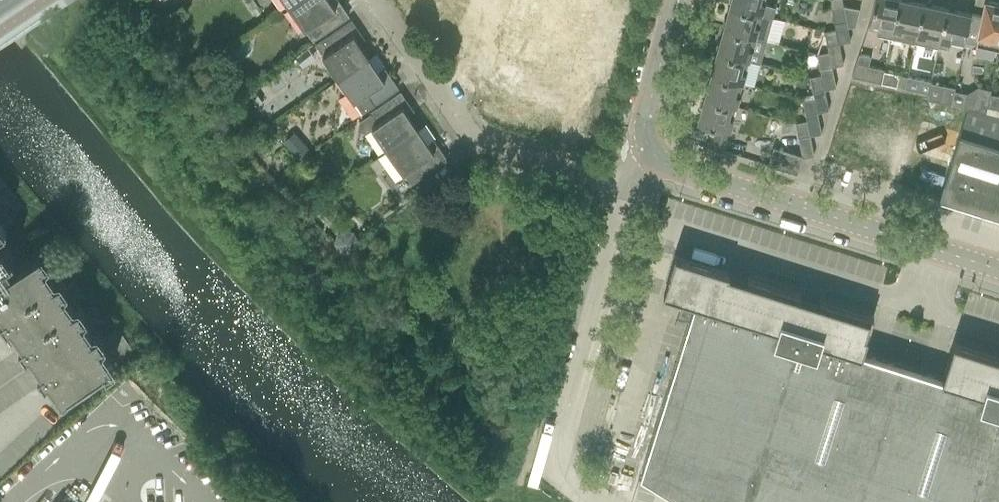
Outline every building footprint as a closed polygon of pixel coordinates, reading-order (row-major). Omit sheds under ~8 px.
[(288,6),(304,29),(310,25),(318,36),(347,15),(339,3),(333,7),(329,0),(296,0),(289,5),(288,6)] [(497,48),(565,65),(581,0),(509,0),(497,48)] [(730,5),(772,17),(775,7),(764,4),(765,0),(731,0),(730,5)] [(893,30),(900,0),(874,0),(868,25),(879,27),(878,35),(890,37),(892,30),(893,30)] [(890,37),(914,43),(916,35),(917,35),(919,28),(924,4),(908,0),(900,0),(893,30),(892,30),(890,37)] [(998,50),(998,3),(986,1),(976,45),(998,50)] [(916,35),(914,43),(938,47),(938,46),(939,40),(941,40),(947,9),(924,4),(919,28),(917,35),(916,35)] [(730,5),(723,28),(755,37),(766,40),(772,17),(730,5)] [(831,8),(835,29),(838,43),(850,41),(847,27),(846,21),(843,6),(831,8)] [(846,21),(847,27),(856,26),(860,8),(843,6),(846,21)] [(939,40),(938,46),(948,48),(950,42),(951,37),(964,40),(965,37),(966,33),(970,14),(947,9),(941,40),(939,40)] [(321,40),(315,44),(323,54),(338,77),(339,76),(368,57),(352,34),(358,31),(350,20),(334,31),(323,38),(321,40)] [(723,28),(717,51),(748,60),(751,50),(746,49),(750,36),(755,37),(723,28)] [(823,31),(828,52),(831,67),(843,64),(838,43),(835,29),(823,31)] [(717,51),(711,75),(734,81),(742,83),(754,86),(760,63),(748,60),(717,51)] [(816,54),(821,74),(824,89),(836,87),(831,67),(828,52),(816,54)] [(859,53),(852,76),(882,83),(884,71),(885,70),(868,66),(871,56),(859,53)] [(339,76),(338,77),(362,111),(367,107),(380,98),(397,87),(389,75),(383,79),(368,57),(339,76)] [(884,71),(882,83),(896,86),(899,74),(884,71)] [(809,77),(814,97),(817,112),(829,110),(824,89),(821,74),(809,77)] [(711,75),(704,98),(735,106),(738,96),(742,83),(711,75)] [(908,75),(905,88),(928,93),(931,80),(908,75)] [(940,95),(939,102),(951,104),(954,91),(954,87),(943,84),(940,95)] [(954,91),(951,104),(966,108),(986,112),(987,106),(990,94),(991,89),(978,86),(967,93),(966,94),(954,91)] [(257,91),(249,97),(256,106),(264,101),(260,96),(257,91)] [(360,121),(359,129),(367,130),(371,127),(373,130),(375,132),(387,150),(418,128),(402,106),(407,102),(399,91),(383,102),(370,111),(371,113),(360,121)] [(987,106),(998,109),(998,96),(990,94),(987,106)] [(802,100),(807,120),(810,135),(821,133),(817,112),(814,97),(802,100)] [(704,98),(698,121),(715,126),(710,146),(723,150),(729,130),(732,119),(735,109),(735,107),(735,106),(704,98)] [(986,112),(966,108),(939,198),(998,216),(998,115),(986,112)] [(784,120),(781,132),(796,129),(801,157),(802,157),(814,155),(810,135),(807,120),(795,123),(784,120)] [(418,128),(387,150),(403,172),(409,168),(416,179),(446,158),(438,147),(433,151),(418,128)] [(926,150),(939,154),(945,135),(932,131),(926,150)] [(294,132),(284,141),(298,157),(308,149),(294,132)] [(773,148),(768,164),(796,173),(802,157),(801,157),(773,148)] [(324,171),(316,176),(324,187),(331,182),(324,171)] [(2,226),(3,228),(15,220),(0,202),(0,227),(2,226)] [(2,275),(12,268),(7,261),(15,256),(4,240),(0,243),(0,273),(2,275)] [(0,277),(0,305),(5,313),(1,316),(8,326),(12,323),(24,340),(20,344),(27,354),(31,350),(43,368),(39,371),(45,381),(50,378),(63,397),(112,363),(99,344),(104,340),(103,339),(99,333),(97,330),(92,334),(80,317),(85,313),(84,312),(80,305),(78,303),(73,307),(61,290),(66,286),(65,284),(61,278),(60,276),(54,279),(42,262),(48,258),(47,257),(41,248),(12,268),(2,275),(0,277)] [(688,320),(640,474),(686,501),(998,501),(998,358),(954,344),(950,359),(947,359),(942,377),(862,352),(873,316),(819,299),(818,301),(800,295),(801,293),(747,276),(746,278),(676,256),(666,290),(674,292),(673,295),(694,301),(692,306),(688,320)] [(677,317),(688,320),(692,306),(681,303),(677,317)] [(674,326),(681,328),(682,328),(684,321),(683,321),(676,319),(674,325),(674,326)] [(533,427),(527,474),(543,476),(548,429),(533,427)]
